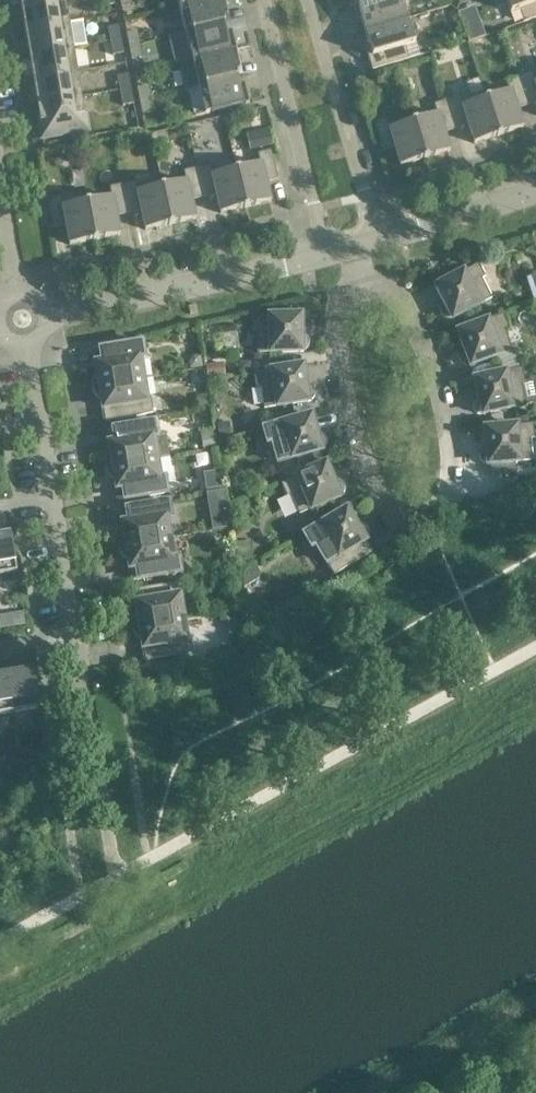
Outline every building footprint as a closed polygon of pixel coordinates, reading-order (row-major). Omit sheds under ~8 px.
[(65,0),(57,0),(20,6),(25,31),(69,23),(65,0)] [(224,0),(206,0),(179,7),(185,33),(223,24),(220,11),(227,10),(224,0)] [(354,10),(358,9),(364,32),(407,19),(401,0),(351,0),(354,10)] [(510,14),(519,11),(523,23),(535,18),(535,0),(505,0),(510,14)] [(474,8),(459,14),(463,23),(477,18),(474,8)] [(415,44),(407,19),(364,32),(371,55),(367,56),(372,70),(410,59),(406,46),(415,44)] [(82,21),(69,23),(25,31),(29,55),(73,48),(86,46),(82,21)] [(227,37),(223,24),(185,33),(192,60),(236,49),(233,35),(227,37)] [(121,39),(118,26),(108,28),(110,42),(121,39)] [(136,31),(127,33),(129,46),(139,44),(136,31)] [(124,53),(121,39),(110,42),(113,55),(124,53)] [(141,58),(139,44),(129,46),(132,59),(141,58)] [(77,72),(73,48),(29,55),(33,80),(77,72)] [(240,63),(236,49),(192,60),(198,87),(236,78),(233,65),(240,63)] [(81,97),(77,72),(33,80),(37,104),(81,97)] [(519,77),(527,101),(535,98),(535,82),(532,72),(519,77)] [(117,77),(120,91),(131,88),(128,75),(117,77)] [(527,101),(519,77),(506,81),(509,91),(486,98),(498,136),(523,128),(515,105),(527,101)] [(239,91),(236,78),(198,87),(205,115),(249,104),(246,89),(239,91)] [(147,86),(137,87),(140,101),(150,99),(147,86)] [(134,104),(131,88),(120,91),(123,106),(134,104)] [(460,96),(447,100),(455,125),(466,121),(466,122),(474,144),(498,136),(486,98),(463,106),(460,96)] [(87,130),(81,97),(37,104),(42,137),(87,130)] [(152,112),(150,99),(140,101),(142,114),(152,112)] [(455,125),(447,100),(434,104),(437,114),(413,121),(425,159),(449,152),(443,129),(455,125)] [(400,166),(425,159),(413,121),(390,128),(387,118),(374,122),(381,147),(393,144),(400,166)] [(269,129),(245,135),(249,148),(272,143),(269,129)] [(260,164),(236,170),(245,208),(270,202),(265,179),(277,176),(271,150),(257,154),(260,164)] [(207,152),(194,156),(197,168),(210,165),(207,152)] [(210,165),(197,168),(203,194),(215,191),(220,214),(245,208),(236,170),(213,175),(210,165)] [(203,194),(197,168),(183,171),(186,181),(162,187),(170,225),(195,220),(190,196),(203,194)] [(136,182),(123,185),(128,210),(140,207),(145,231),(170,225),(162,187),(138,192),(136,182)] [(128,210),(123,185),(109,187),(111,197),(87,202),(95,241),(120,236),(115,212),(128,210)] [(69,245),(95,241),(87,202),(63,206),(61,196),(48,199),(53,225),(65,222),(69,245)] [(452,319),(492,298),(481,279),(485,277),(478,263),(435,286),(444,303),(443,304),(441,306),(441,307),(440,308),(440,309),(440,310),(440,312),(440,313),(440,314),(440,315),(442,317),(444,319),(446,320),(449,320),(451,319),(452,319)] [(470,366),(512,350),(505,330),(509,328),(504,314),(458,331),(464,349),(463,350),(462,351),(461,352),(460,353),(459,354),(459,356),(459,357),(459,358),(459,359),(459,360),(460,362),(461,364),(463,365),(464,366),(465,366),(467,366),(469,366),(470,366)] [(303,335),(301,335),(301,315),(252,316),(252,331),(257,331),(257,353),(303,352),(305,351),(306,350),(307,350),(309,348),(309,347),(310,346),(310,344),(310,343),(310,342),(310,341),(309,339),(309,338),(307,337),(305,335),(303,335)] [(90,387),(143,378),(140,358),(144,357),(142,342),(93,350),(97,373),(95,373),(94,375),(93,376),(93,378),(92,380),(92,381),(91,383),(91,385),(92,386),(90,387)] [(194,355),(189,362),(191,370),(204,367),(201,354),(194,355)] [(223,362),(205,365),(207,379),(225,376),(223,362)] [(264,408),(308,402),(309,401),(310,401),(312,400),(313,400),(314,398),(315,396),(315,394),(315,393),(315,392),(315,391),(315,390),(314,388),(313,388),(312,386),(309,385),(308,385),(307,384),(306,385),(303,365),(254,373),(257,387),(261,387),(264,408)] [(482,415),(526,405),(521,383),(525,382),(522,368),(474,379),(479,398),(477,398),(475,399),(474,400),(473,401),(473,402),(472,403),(472,404),(472,405),(472,407),(472,408),(472,409),(473,410),(474,412),(476,414),(477,414),(480,415),(481,415),(482,415)] [(147,399),(143,378),(90,387),(91,388),(92,388),(92,389),(93,391),(94,393),(95,394),(97,397),(99,399),(101,399),(105,421),(153,413),(151,399),(147,399)] [(209,395),(199,396),(201,408),(211,407),(209,395)] [(278,463),(321,450),(322,450),(324,449),(325,448),(326,447),(327,446),(327,445),(327,443),(327,442),(327,441),(327,440),(327,439),(326,437),(325,436),(324,435),(321,434),(320,433),(318,433),(316,434),(311,415),(264,428),(268,443),(272,442),(278,463)] [(226,421),(217,423),(219,436),(232,434),(231,425),(226,421)] [(104,466),(104,467),(156,458),(153,437),(157,437),(155,422),(107,430),(110,453),(108,453),(107,454),(107,456),(106,458),(105,459),(105,461),(105,463),(105,465),(105,466),(104,466)] [(488,465),(532,460),(530,439),(535,438),(533,423),(484,428),(486,447),(485,447),(484,448),(483,448),(481,450),(480,451),(479,453),(478,454),(478,455),(478,457),(479,458),(479,459),(479,460),(480,461),(481,462),(483,464),(484,464),(486,465),(488,465)] [(214,430),(201,432),(204,449),(217,447),(214,430)] [(160,479),(156,458),(104,467),(104,468),(105,467),(106,469),(106,471),(107,472),(108,474),(110,477),(113,479),(115,479),(118,501),(167,493),(164,478),(160,479)] [(299,514),(340,497),(341,496),(343,495),(344,494),(345,493),(345,492),(345,490),(345,489),(345,488),(345,487),(345,486),(344,484),(343,483),(342,482),(341,481),(338,480),(337,480),(335,480),(333,481),(326,463),(281,483),(287,496),(291,494),(299,514)] [(221,470),(204,473),(207,489),(224,487),(221,470)] [(224,489),(207,492),(214,530),(230,527),(224,489)] [(117,546),(117,547),(170,538),(166,517),(171,516),(168,502),(120,510),(124,532),(122,533),(121,534),(120,536),(119,537),(119,539),(118,541),(118,543),(118,544),(118,546),(117,546)] [(346,509),(304,534),(312,547),(316,544),(327,563),(334,575),(372,552),(365,541),(366,540),(367,539),(368,538),(368,537),(369,536),(369,535),(369,533),(369,532),(369,531),(369,530),(368,529),(367,528),(367,527),(366,526),(365,525),(364,525),(362,525),(361,524),(360,524),(359,525),(357,525),(356,526),(346,509)] [(17,573),(10,534),(0,536),(0,576),(17,573)] [(173,559),(170,538),(117,547),(118,547),(119,549),(119,551),(120,552),(121,554),(122,555),(125,558),(126,559),(128,558),(132,581),(180,573),(178,558),(173,559)] [(250,540),(237,542),(241,566),(254,563),(250,540)] [(234,551),(224,553),(227,569),(237,567),(234,551)] [(258,563),(242,573),(245,587),(261,577),(258,563)] [(130,626),(130,627),(183,618),(180,597),(184,596),(181,582),(133,590),(137,612),(135,613),(134,614),(133,616),(132,617),(132,619),(132,621),(131,622),(131,624),(131,626),(130,626)] [(0,616),(0,628),(0,629),(11,627),(8,615),(0,616)] [(187,639),(183,618),(130,627),(132,627),(132,629),(133,630),(133,632),(134,634),(135,635),(137,636),(139,638),(141,638),(145,660),(193,652),(191,638),(187,639)] [(14,659),(4,661),(12,713),(39,709),(33,670),(16,673),(14,659)] [(4,661),(0,662),(0,715),(12,713),(4,661)] [(27,749),(18,750),(21,763),(34,761),(32,753),(27,749)]
